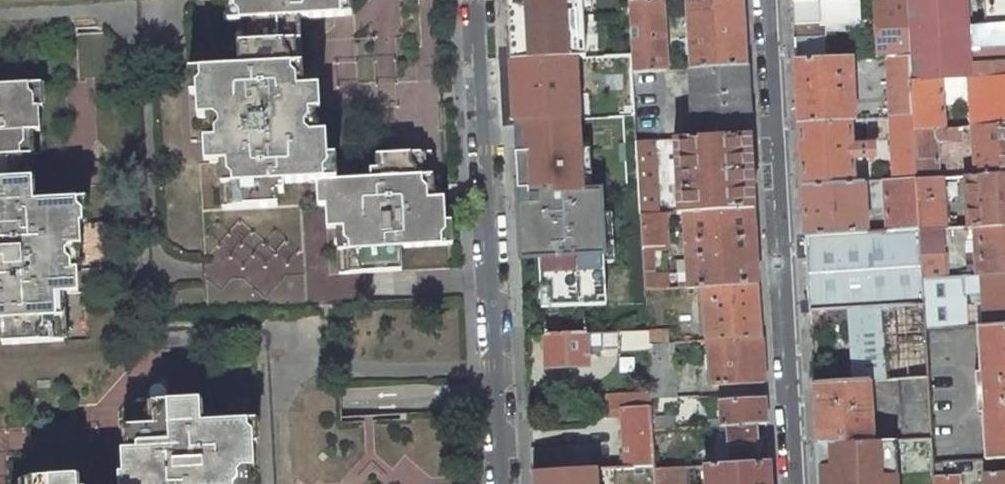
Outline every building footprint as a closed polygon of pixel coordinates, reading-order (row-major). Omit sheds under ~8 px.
[(325,133),(325,134),(314,134),(312,87),(302,88),(301,64),(295,65),(295,57),(290,53),(290,42),(299,42),(298,18),(345,15),(344,0),(233,0),(234,10),(238,14),(239,31),(245,36),(245,45),(238,46),(239,68),(194,71),(197,118),(207,117),(210,164),(220,163),(222,187),(229,186),(230,197),(233,201),(234,209),(278,207),(277,193),(284,192),(284,183),(316,181),(318,205),(326,205),(327,228),(347,227),(350,230),(350,237),(346,242),(346,258),(351,263),(352,273),(402,270),(401,247),(447,245),(444,198),(415,200),(414,177),(424,176),(423,168),(418,164),(418,153),(375,155),(376,169),(369,169),(369,179),(335,181),(334,156),(326,157),(325,133)] [(582,0),(513,0),(513,8),(507,8),(508,16),(510,62),(585,58),(582,0)] [(628,2),(628,11),(629,32),(631,56),(632,73),(665,71),(662,0),(628,2)] [(690,70),(746,67),(742,0),(686,0),(690,70)] [(792,2),(794,39),(804,39),(804,41),(827,40),(826,29),(876,26),(878,57),(887,57),(908,55),(907,31),(905,0),(879,0),(879,3),(875,3),(876,20),(860,21),(859,0),(834,0),(792,2)] [(907,31),(966,28),(966,26),(964,0),(905,0),(907,31)] [(984,25),(984,27),(1004,25),(1004,0),(983,0),(984,25)] [(907,31),(908,55),(910,83),(969,79),(1004,77),(1004,25),(984,27),(984,25),(966,26),(966,28),(907,31)] [(887,57),(890,118),(912,117),(910,83),(908,55),(887,57)] [(604,57),(607,116),(634,114),(632,73),(631,56),(604,57)] [(853,120),(850,58),(795,61),(798,123),(850,120),(853,120)] [(749,136),(746,67),(690,70),(694,139),(749,136)] [(912,117),(913,130),(943,128),(941,103),(969,99),(971,125),(1004,123),(1004,77),(969,79),(910,83),(912,117)] [(39,131),(38,108),(42,108),(41,83),(0,85),(0,343),(50,341),(49,331),(54,325),(53,309),(58,303),(58,293),(55,293),(53,271),(69,270),(69,262),(63,258),(63,252),(67,247),(80,246),(79,223),(83,223),(82,199),(32,201),(31,178),(20,178),(19,169),(24,164),(23,147),(18,143),(18,137),(23,132),(39,131)] [(912,117),(890,118),(893,180),(916,180),(913,130),(912,117)] [(578,118),(513,121),(520,259),(538,258),(541,308),(543,308),(597,306),(606,306),(599,190),(582,191),(578,118)] [(850,120),(798,123),(802,186),(854,183),(853,158),(875,157),(874,144),(852,145),(850,120)] [(971,125),(971,126),(973,175),(973,176),(1004,175),(1004,123),(971,125)] [(913,130),(916,180),(938,178),(936,141),(962,138),(961,127),(943,128),(913,130)] [(694,139),(673,140),(677,212),(677,213),(683,213),(683,212),(753,209),(749,136),(694,139)] [(657,213),(654,141),(636,142),(638,182),(637,182),(637,186),(640,214),(657,213)] [(973,176),(973,175),(964,176),(967,226),(1004,224),(1004,175),(973,176)] [(945,229),(940,178),(938,178),(916,180),(919,230),(919,231),(941,229),(945,229)] [(884,181),(887,231),(919,230),(916,180),(893,180),(884,181)] [(802,186),(804,236),(867,233),(864,182),(854,183),(802,186)] [(702,288),(757,284),(753,209),(683,212),(683,213),(687,274),(688,288),(688,289),(703,289),(702,288)] [(664,245),(663,213),(657,213),(640,214),(641,242),(644,289),(666,288),(665,273),(652,273),(651,246),(664,245)] [(983,275),(1004,274),(1004,224),(967,226),(952,227),(953,241),(968,240),(969,263),(975,263),(975,268),(982,267),(983,275)] [(943,253),(941,229),(919,231),(920,255),(943,253)] [(867,233),(804,236),(809,312),(851,310),(885,308),(923,305),(922,279),(920,255),(919,231),(919,230),(887,231),(867,233)] [(237,273),(260,281),(263,271),(271,273),(277,257),(246,247),(237,273)] [(680,288),(688,288),(687,274),(679,274),(680,288)] [(983,275),(980,275),(922,279),(923,305),(925,329),(966,327),(965,295),(981,294),(983,326),(1004,325),(1004,274),(983,275)] [(703,289),(706,341),(711,341),(761,338),(757,284),(702,288),(703,289)] [(923,305),(885,308),(889,380),(898,379),(927,378),(925,329),(923,305)] [(620,333),(638,332),(637,318),(598,319),(597,306),(543,308),(543,309),(523,310),(525,336),(545,335),(586,334),(601,334),(620,333)] [(851,310),(853,332),(854,362),(855,381),(869,380),(869,381),(889,380),(885,308),(851,310)] [(828,334),(853,332),(851,310),(809,312),(810,325),(828,324),(828,334)] [(646,318),(637,318),(638,332),(646,332),(646,322),(646,318)] [(983,326),(976,326),(984,460),(1004,459),(1004,325),(983,326)] [(648,331),(649,344),(668,343),(667,330),(648,331)] [(620,351),(649,350),(649,344),(648,331),(646,332),(638,332),(620,333),(620,351)] [(586,353),(586,334),(545,335),(546,367),(587,366),(586,353)] [(601,350),(601,334),(586,334),(586,353),(598,353),(601,350)] [(764,383),(761,338),(711,341),(714,386),(764,383)] [(675,397),(672,343),(668,343),(649,344),(649,350),(650,392),(650,398),(675,397)] [(814,383),(855,381),(854,362),(812,364),(814,383)] [(922,440),(930,439),(927,378),(898,379),(901,435),(922,434),(922,440)] [(814,383),(817,445),(872,442),(869,381),(869,380),(855,381),(814,383)] [(623,446),(531,451),(532,472),(653,466),(651,430),(650,398),(650,392),(605,395),(606,418),(621,417),(623,446)] [(219,468),(244,467),(243,443),(247,443),(246,419),(191,422),(190,399),(140,402),(141,413),(136,417),(137,434),(142,438),(142,445),(139,448),(121,449),(122,473),(118,473),(118,483),(220,483),(219,468)] [(755,425),(766,425),(765,400),(720,403),(721,420),(710,421),(711,427),(713,427),(721,426),(721,427),(727,427),(727,426),(754,424),(755,425)] [(655,419),(655,430),(672,429),(672,418),(655,419)] [(755,425),(754,424),(727,426),(727,427),(729,464),(729,466),(757,464),(757,463),(755,425)] [(721,426),(713,427),(715,465),(729,464),(727,427),(721,427),(721,426)] [(895,475),(898,475),(895,441),(883,442),(886,475),(895,475)] [(817,445),(819,483),(895,483),(895,475),(886,475),(883,442),(872,442),(817,445)] [(768,462),(757,463),(757,464),(729,466),(729,464),(715,465),(704,466),(705,483),(770,483),(768,462)] [(933,483),(958,483),(958,476),(942,477),(941,463),(932,463),(933,483)] [(532,472),(533,483),(654,483),(654,469),(653,466),(532,472)] [(684,467),(654,469),(654,483),(685,483),(684,467)] [(982,474),(983,483),(1004,483),(1004,473),(982,474)]
